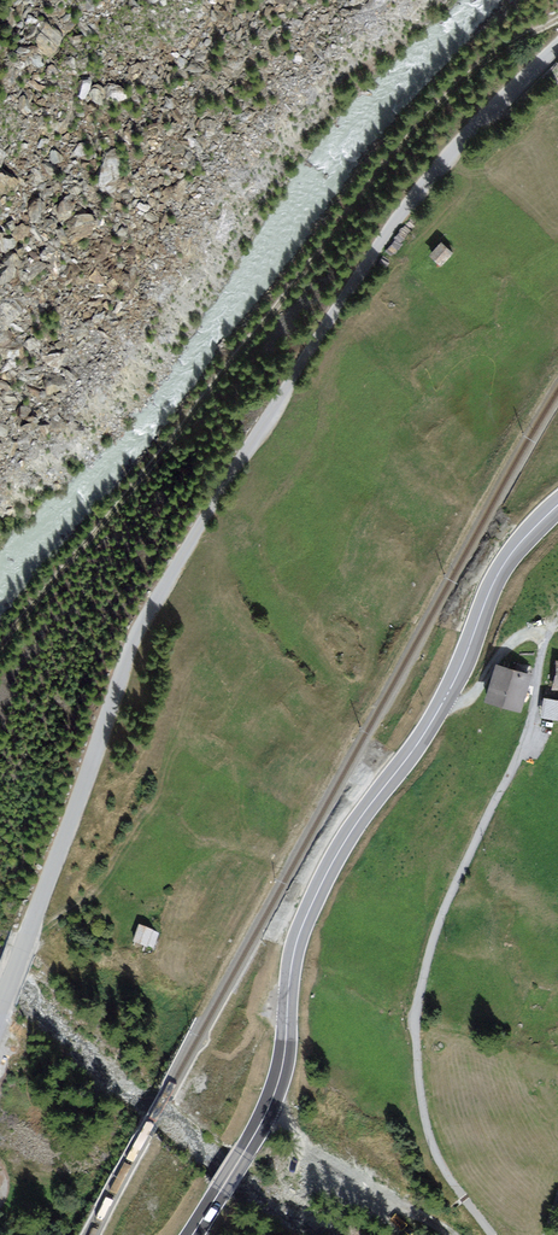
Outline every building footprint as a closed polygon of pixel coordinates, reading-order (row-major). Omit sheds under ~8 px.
[(446,253),(435,244),(424,257),(435,266),(446,253)] [(526,676),(499,668),(487,705),(514,714),(526,676)] [(544,697),(542,714),(557,716),(557,699),(544,697)] [(151,936),(134,931),(129,948),(143,952),(144,947),(148,948),(151,936)]
